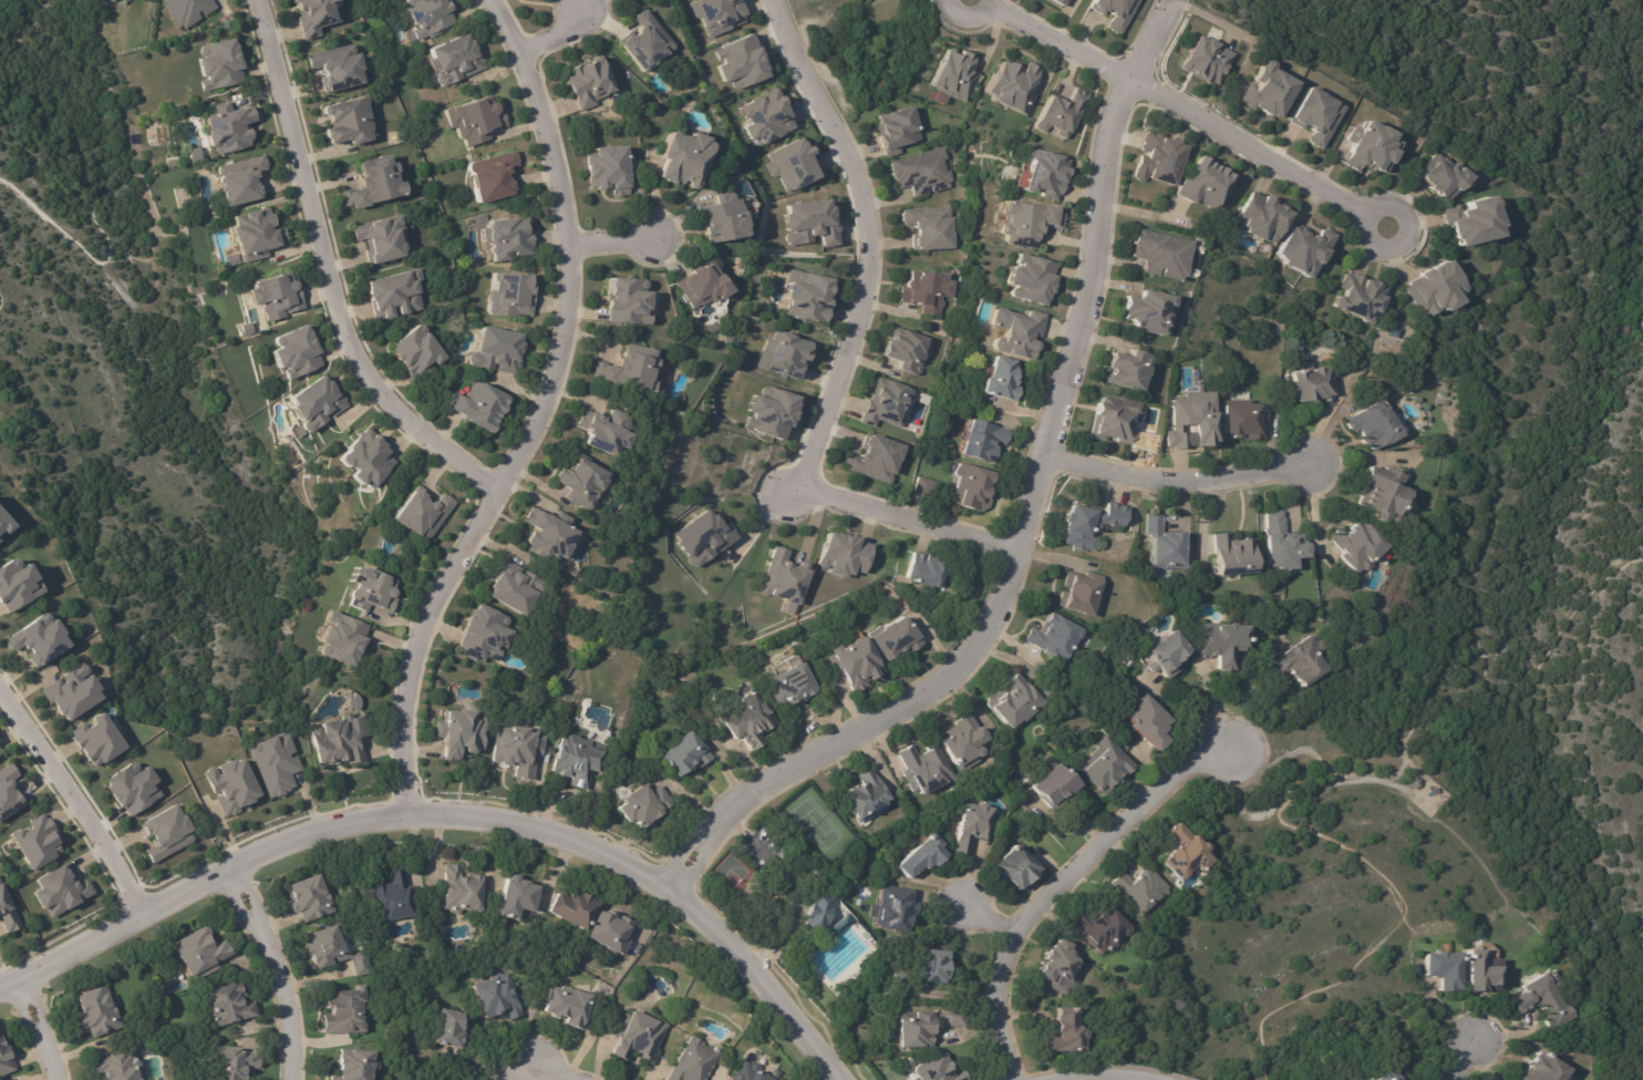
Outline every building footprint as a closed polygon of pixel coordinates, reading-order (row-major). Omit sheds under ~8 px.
[(179,27),(162,0),(211,0),(217,8),(205,17),(200,10),(197,12),(202,19),(184,30),(180,25),(179,27)] [(293,2),(293,0),(340,0),(341,3),(339,4),(338,4),(342,20),(319,27),(321,35),(304,40),(298,17),(301,16),(298,3),(293,2)] [(409,4),(406,0),(446,0),(447,2),(450,1),(453,10),(450,11),(456,27),(431,38),(430,35),(417,41),(412,30),(420,27),(418,23),(415,25),(413,21),(409,11),(407,9),(413,7),(409,4)] [(689,4),(698,0),(740,0),(746,14),(741,17),(744,23),(707,40),(702,29),(704,28),(700,18),(695,20),(689,4)] [(1089,7),(1093,0),(1137,0),(1118,34),(1115,32),(1115,33),(1108,29),(1105,27),(1106,24),(1112,16),(1117,19),(1118,17),(1112,12),(1113,9),(1112,10),(1108,8),(1106,11),(1104,10),(1102,14),(1089,7)] [(659,62),(645,73),(622,45),(620,47),(618,43),(630,32),(633,35),(634,34),(636,35),(640,32),(638,31),(640,29),(632,20),(636,17),(641,11),(642,12),(645,10),(674,47),(674,50),(659,62)] [(473,42),(476,49),(475,50),(477,54),(479,53),(483,63),(482,63),(484,70),(465,78),(463,72),(459,73),(462,79),(441,89),(440,86),(436,85),(435,81),(436,78),(443,74),(442,73),(441,73),(430,50),(466,33),(469,41),(472,40),(473,42)] [(715,48),(719,62),(714,64),(723,82),(732,78),(734,90),(768,76),(753,33),(715,48)] [(1215,45),(1230,54),(1211,85),(1205,81),(1202,84),(1181,72),(1180,73),(1174,69),(1174,59),(1188,34),(1196,39),(1197,37),(1211,45),(1212,44),(1215,45)] [(244,68),(240,69),(242,81),(203,91),(199,81),(207,79),(207,75),(203,76),(198,58),(205,56),(200,53),(199,50),(202,45),(203,45),(214,43),(214,42),(234,38),(235,43),(236,43),(240,58),(241,58),(244,68)] [(365,82),(331,92),(330,91),(324,92),(321,78),(328,76),(327,71),(323,69),(323,66),(311,70),(307,55),(352,43),(358,45),(360,52),(361,52),(365,69),(362,70),(365,82)] [(951,52),(960,56),(963,51),(972,55),(975,59),(970,71),(978,74),(964,103),(958,100),(954,100),(934,91),(936,86),(932,85),(948,50),(951,52)] [(618,89),(618,90),(607,94),(608,95),(596,101),(597,105),(598,105),(582,111),(576,94),(572,95),(565,75),(572,72),(570,69),(582,64),(582,68),(595,62),(593,59),(600,56),(603,56),(607,63),(618,89)] [(1293,83),(1273,119),(1267,115),(1264,119),(1257,113),(1257,112),(1254,111),(1253,113),(1246,109),(1247,107),(1241,104),(1246,97),(1244,97),(1254,81),(1250,78),(1253,71),(1258,69),(1262,61),(1264,62),(1267,61),(1271,64),(1271,68),(1270,70),(1293,83)] [(1012,64),(1019,68),(1016,73),(1021,75),(1024,64),(1033,68),(1036,72),(1035,79),(1033,83),(1034,83),(1030,92),(1033,94),(1022,119),(1015,114),(1016,113),(993,101),(995,99),(985,94),(1001,63),(1008,66),(1010,63),(1012,64)] [(1064,136),(1063,138),(1055,133),(1057,128),(1050,124),(1045,131),(1042,131),(1033,126),(1053,92),(1067,101),(1074,86),(1086,94),(1086,97),(1079,110),(1081,111),(1068,132),(1067,132),(1064,136)] [(1306,140),(1310,134),(1303,130),(1305,126),(1303,125),(1301,130),(1288,122),(1290,119),(1286,117),(1304,86),(1340,106),(1341,109),(1318,150),(1314,147),(1314,148),(1308,145),(1309,144),(1305,142),(1306,140)] [(741,107),(745,120),(750,117),(752,123),(745,126),(751,140),(754,138),(757,147),(795,128),(790,117),(793,116),(783,93),(778,95),(776,89),(741,107)] [(374,138),(354,144),(351,142),(350,138),(331,144),(330,138),(329,138),(327,130),(331,128),(330,122),(331,122),(330,115),(328,116),(324,113),(323,110),(324,107),(328,105),(330,105),(365,96),(368,97),(369,103),(368,104),(372,124),(371,131),(374,138)] [(498,105),(499,106),(499,110),(500,110),(503,113),(506,124),(496,128),(495,127),(489,130),(489,131),(487,132),(489,140),(466,147),(464,141),(462,140),(459,137),(456,126),(451,128),(444,110),(456,106),(457,106),(484,97),(486,104),(493,103),(497,104),(498,105)] [(251,106),(256,123),(245,126),(245,128),(249,127),(252,141),(249,141),(251,147),(217,155),(217,154),(216,155),(214,146),(211,147),(208,133),(209,131),(209,130),(207,121),(206,119),(215,115),(213,107),(228,103),(230,112),(251,106)] [(887,155),(886,150),(888,150),(887,144),(884,145),(881,136),(882,136),(879,124),(885,123),(882,116),(895,113),(895,112),(917,105),(923,130),(921,130),(923,140),(917,142),(901,146),(903,153),(888,157),(887,155)] [(1397,144),(1392,154),(1389,153),(1384,164),(1386,165),(1381,175),(1373,171),(1372,173),(1362,168),(1365,163),(1361,162),(1358,166),(1361,167),(1357,174),(1344,166),(1347,160),(1345,158),(1347,153),(1351,146),(1350,146),(1351,143),(1347,142),(1356,127),(1360,130),(1364,121),(1375,127),(1377,127),(1389,135),(1387,138),(1397,144)] [(695,131),(710,136),(709,140),(712,141),(715,144),(700,179),(698,186),(693,187),(691,186),(689,183),(689,181),(683,178),(682,183),(674,181),(674,183),(664,179),(665,177),(659,175),(666,157),(663,156),(663,153),(671,131),(680,134),(693,132),(693,130),(695,131)] [(1146,131),(1153,133),(1153,132),(1162,134),(1160,140),(1162,140),(1171,142),(1171,145),(1179,146),(1168,186),(1144,179),(1144,181),(1140,183),(1135,182),(1134,178),(1133,178),(1138,155),(1140,155),(1141,152),(1140,152),(1146,131)] [(767,154),(769,161),(767,162),(774,176),(777,174),(787,192),(822,177),(810,154),(816,152),(810,145),(807,147),(802,136),(767,154)] [(634,172),(632,173),(633,182),(631,182),(632,187),(630,187),(631,196),(614,198),(613,188),(600,189),(599,188),(590,188),(589,177),(590,177),(587,154),(599,153),(598,147),(614,145),(616,147),(629,145),(631,156),(636,156),(638,172),(634,172)] [(203,158),(192,162),(189,150),(200,146),(203,158)] [(946,156),(953,182),(949,183),(950,188),(912,199),(909,187),(897,189),(893,178),(892,178),(889,163),(943,147),(946,156)] [(1061,183),(1057,195),(1055,195),(1053,200),(1040,197),(1042,189),(1036,187),(1035,193),(1024,189),(1033,161),(1030,160),(1029,157),(1029,153),(1031,151),(1032,150),(1033,147),(1062,156),(1058,165),(1068,168),(1063,183),(1061,183)] [(514,166),(508,168),(509,173),(506,174),(507,178),(508,178),(509,182),(510,182),(514,191),(512,191),(513,195),(479,204),(475,189),(476,188),(473,174),(468,172),(467,167),(468,163),(512,151),(513,155),(514,154),(516,162),(515,163),(516,166),(514,166)] [(342,192),(352,189),(352,192),(366,188),(363,177),(365,177),(364,171),(362,162),(392,154),(395,163),(400,162),(402,173),(400,173),(402,183),(407,181),(411,193),(372,203),(372,205),(356,209),(355,205),(347,207),(342,192)] [(1428,187),(1417,176),(1438,154),(1444,160),(1445,158),(1456,169),(1458,168),(1467,178),(1454,192),(1455,194),(1446,204),(1439,197),(1438,199),(1434,196),(1430,194),(1427,191),(1429,187),(1428,186),(1428,187)] [(265,171),(258,173),(259,177),(256,178),(257,183),(258,183),(259,186),(261,186),(264,197),(261,197),(261,198),(227,207),(224,193),(225,192),(220,177),(218,175),(217,169),(218,167),(264,155),(264,160),(265,158),(267,166),(266,167),(267,171),(265,171)] [(1217,168),(1222,172),(1221,174),(1228,177),(1213,204),(1213,205),(1209,209),(1192,200),(1190,205),(1176,197),(1177,197),(1174,195),(1195,157),(1217,168)] [(753,234),(750,235),(751,236),(711,244),(707,228),(705,228),(704,223),(702,224),(699,206),(703,205),(703,206),(720,203),(719,195),(732,192),(736,194),(737,199),(743,198),(745,210),(750,210),(752,226),(751,227),(753,234)] [(1261,197),(1270,203),(1269,205),(1272,207),(1272,206),(1273,206),(1277,202),(1291,210),(1288,216),(1285,215),(1275,233),(1274,243),(1269,244),(1260,238),(1258,243),(1243,234),(1244,233),(1234,227),(1238,222),(1240,212),(1246,203),(1254,193),(1261,197)] [(1490,199),(1492,203),(1490,206),(1496,224),(1491,226),(1494,235),(1460,244),(1461,245),(1457,246),(1455,238),(1454,239),(1451,229),(1453,229),(1451,225),(1450,225),(1447,215),(1449,215),(1447,208),(1461,204),(1463,209),(1468,207),(1466,202),(1488,195),(1488,197),(1490,199)] [(788,204),(788,214),(785,215),(787,233),(784,236),(785,241),(788,244),(787,246),(810,243),(810,237),(822,236),(823,247),(839,244),(838,230),(840,230),(839,220),(835,222),(834,215),(836,215),(835,206),(830,206),(830,197),(788,204)] [(1058,206),(1058,212),(1062,213),(1061,228),(1051,227),(1051,224),(1044,223),(1043,233),(1040,233),(1040,239),(1037,239),(1036,240),(1035,248),(1015,245),(1015,246),(1011,245),(1011,244),(1010,244),(1006,243),(1008,234),(1004,234),(1005,223),(1010,223),(1011,213),(1008,213),(1009,199),(1044,206),(1044,205),(1058,206)] [(951,217),(952,233),(953,233),(953,249),(911,250),(910,234),(919,234),(919,229),(914,229),(914,225),(901,226),(901,225),(900,225),(900,214),(901,214),(901,209),(947,207),(949,209),(950,215),(948,217),(951,217)] [(272,217),(275,226),(270,227),(271,230),(282,228),(286,239),(285,239),(286,243),(280,245),(276,247),(266,250),(267,253),(265,256),(258,260),(242,264),(240,257),(241,256),(234,227),(236,226),(234,217),(258,210),(259,217),(270,214),(270,215),(271,215),(272,217)] [(370,263),(366,250),(370,249),(368,239),(358,241),(354,227),(402,215),(405,224),(402,225),(402,227),(405,227),(410,245),(407,245),(409,249),(407,251),(409,256),(370,266),(370,263)] [(530,234),(531,247),(530,247),(531,255),(515,257),(514,251),(510,253),(512,260),(495,263),(494,255),(492,253),(492,249),(493,247),(493,245),(490,245),(490,243),(484,243),(483,229),(489,228),(489,226),(492,224),(490,222),(526,217),(529,219),(529,224),(527,227),(528,234),(530,233),(530,234)] [(1320,230),(1321,230),(1323,233),(1323,232),(1332,237),(1323,253),(1321,251),(1313,265),(1314,266),(1306,280),(1300,276),(1301,274),(1296,270),(1295,274),(1280,265),(1282,263),(1279,260),(1278,257),(1275,256),(1290,228),(1292,230),(1295,224),(1308,230),(1304,236),(1303,235),(1302,237),(1305,239),(1308,236),(1314,240),(1320,230)] [(1188,243),(1179,278),(1176,277),(1175,282),(1156,278),(1157,276),(1154,275),(1154,278),(1140,275),(1143,263),(1127,258),(1129,247),(1127,246),(1129,236),(1133,237),(1134,230),(1188,243)] [(1050,263),(1046,275),(1051,276),(1050,282),(1050,284),(1047,292),(1045,292),(1043,299),(1042,299),(1041,306),(1036,305),(1036,304),(1023,300),(1023,299),(1011,296),(1011,297),(1009,296),(1008,292),(1008,288),(1012,287),(1012,285),(1006,282),(1011,265),(1017,266),(1017,264),(1012,263),(1014,253),(1043,259),(1050,263)] [(226,257),(238,254),(240,264),(228,267),(226,257)] [(728,297),(723,300),(722,298),(714,304),(712,300),(702,306),(701,305),(694,310),(676,284),(684,278),(686,281),(689,280),(688,279),(696,275),(695,272),(704,266),(704,268),(713,261),(722,275),(724,274),(736,291),(728,297)] [(1423,270),(1422,269),(1427,266),(1428,268),(1434,265),(1439,261),(1457,289),(1456,294),(1454,295),(1448,291),(1445,294),(1450,302),(1435,313),(1434,311),(1425,317),(1420,310),(1415,313),(1403,290),(1407,288),(1406,285),(1415,279),(1413,277),(1423,270)] [(423,284),(418,285),(421,294),(418,295),(423,310),(402,316),(400,308),(394,310),(396,317),(375,322),(371,301),(373,301),(369,282),(420,269),(423,284)] [(950,274),(949,280),(954,281),(953,298),(941,296),(941,299),(943,302),(942,307),(940,308),(940,316),(921,313),(922,306),(920,306),(921,304),(899,302),(900,290),(899,290),(900,286),(909,287),(908,284),(909,281),(911,280),(910,269),(950,274)] [(534,289),(530,316),(517,315),(517,317),(493,316),(489,312),(489,305),(492,304),(492,302),(490,302),(492,290),(496,290),(497,282),(494,282),(495,272),(533,276),(533,285),(535,285),(534,289)] [(830,297),(829,300),(831,300),(826,322),(785,315),(787,304),(790,305),(792,300),(787,299),(792,281),(797,282),(794,280),(795,275),(799,272),(835,279),(833,286),(834,286),(831,296),(830,295),(830,297)] [(1366,282),(1366,281),(1375,285),(1374,286),(1383,289),(1380,297),(1382,298),(1370,325),(1366,325),(1363,323),(1363,320),(1358,318),(1357,320),(1330,307),(1334,296),(1339,298),(1343,289),(1340,288),(1346,274),(1352,276),(1353,275),(1361,278),(1360,280),(1366,282)] [(294,281),(297,284),(298,285),(303,309),(285,313),(285,310),(282,310),(285,318),(266,322),(265,315),(262,313),(261,309),(262,307),(262,306),(260,306),(260,305),(254,306),(249,290),(255,289),(254,284),(256,284),(256,282),(282,275),(283,279),(286,278),(287,282),(292,281),(294,281)] [(654,291),(652,310),(649,310),(649,313),(653,313),(652,326),(609,322),(611,299),(614,299),(614,296),(608,295),(609,277),(645,280),(649,284),(649,291),(654,291)] [(1141,290),(1170,297),(1169,304),(1175,305),(1171,319),(1164,317),(1162,322),(1166,323),(1167,327),(1166,335),(1162,337),(1135,330),(1135,328),(1127,323),(1128,320),(1126,319),(1125,316),(1126,312),(1123,311),(1127,296),(1136,298),(1136,297),(1139,297),(1141,290)] [(1026,316),(1029,317),(1031,309),(1045,313),(1043,321),(1044,321),(1040,337),(1035,336),(1034,337),(1032,339),(1037,340),(1038,342),(1041,344),(1041,348),(1038,350),(1035,350),(1033,360),(1026,359),(1027,357),(1009,352),(1009,353),(996,349),(996,348),(995,344),(998,339),(1000,337),(1000,336),(1003,337),(1005,329),(992,326),(998,306),(1009,310),(1026,316)] [(242,326),(252,323),(256,333),(246,336),(242,326)] [(448,357),(438,364),(435,360),(427,366),(431,370),(417,380),(413,374),(412,376),(404,366),(406,364),(403,359),(402,360),(393,347),(401,341),(400,340),(422,323),(423,325),(425,325),(427,328),(427,331),(428,332),(430,331),(448,357)] [(319,353),(316,354),(321,368),(288,383),(282,371),(286,369),(285,367),(279,370),(271,352),(279,349),(276,347),(273,341),(276,337),(277,338),(287,333),(287,332),(306,325),(308,331),(309,330),(319,353)] [(521,347),(520,352),(518,360),(519,360),(517,368),(516,368),(515,374),(495,370),(496,363),(493,362),(492,370),(469,364),(469,362),(468,359),(469,354),(473,352),(479,354),(479,352),(478,352),(484,326),(523,333),(520,342),(523,342),(521,347)] [(1388,327),(1397,330),(1394,339),(1383,336),(1386,327),(1388,327)] [(934,341),(929,354),(926,362),(923,363),(922,366),(923,368),(921,372),(918,374),(918,376),(900,370),(902,361),(899,360),(898,361),(885,356),(890,340),(892,341),(893,338),(891,337),(893,328),(906,330),(934,341)] [(776,331),(765,363),(797,373),(808,342),(776,331)] [(660,362),(659,370),(655,369),(653,381),(658,382),(655,392),(616,383),(616,385),(600,382),(601,378),(592,376),(596,361),(606,363),(604,364),(619,368),(621,357),(623,358),(627,343),(647,348),(649,347),(652,348),(653,349),(658,350),(655,359),(661,360),(660,362)] [(1145,354),(1148,356),(1147,358),(1148,360),(1147,364),(1145,366),(1143,366),(1143,368),(1145,370),(1143,377),(1139,379),(1137,378),(1134,392),(1107,384),(1105,383),(1104,381),(1103,378),(1105,369),(1103,369),(1108,352),(1125,357),(1127,349),(1145,354)] [(1019,373),(1019,378),(1015,387),(1017,388),(1013,402),(983,392),(988,378),(989,378),(996,356),(1016,362),(1015,368),(1019,368),(1019,373)] [(1326,378),(1330,395),(1333,394),(1334,401),(1318,403),(1318,401),(1305,403),(1305,401),(1296,402),(1295,398),(1290,399),(1286,384),(1293,383),(1291,373),(1299,372),(1299,371),(1304,370),(1304,372),(1311,371),(1310,369),(1320,368),(1321,370),(1325,369),(1326,378)] [(330,384),(333,389),(332,389),(335,393),(338,392),(343,400),(342,401),(345,405),(329,418),(326,413),(322,416),(326,421),(308,433),(306,432),(303,431),(300,426),(302,422),(292,408),(294,405),(290,399),(321,376),(326,382),(328,381),(330,384)] [(916,391),(902,428),(879,419),(876,428),(860,422),(869,399),(870,400),(876,387),(874,384),(876,379),(880,377),(916,391)] [(506,410),(504,413),(503,413),(497,423),(498,424),(493,433),(468,420),(467,421),(463,418),(464,415),(448,405),(456,393),(464,398),(473,382),(477,381),(479,383),(480,381),(484,383),(484,382),(510,398),(506,404),(508,405),(506,410)] [(762,382),(758,393),(753,391),(746,411),(752,413),(750,419),(744,416),(742,426),(784,440),(788,424),(794,426),(798,412),(795,410),(799,394),(762,382)] [(1212,392),(1182,392),(1182,398),(1171,399),(1172,430),(1165,430),(1166,447),(1213,446),(1212,392)] [(1136,416),(1127,415),(1127,416),(1126,424),(1125,424),(1124,431),(1138,434),(1138,432),(1159,436),(1156,453),(1135,450),(1135,448),(1122,445),(1122,440),(1115,438),(1114,440),(1105,439),(1105,442),(1091,439),(1092,435),(1091,435),(1093,424),(1094,425),(1096,416),(1092,416),(1094,403),(1103,405),(1104,399),(1139,404),(1138,407),(1140,409),(1139,414),(1136,416)] [(1251,405),(1264,405),(1265,422),(1262,422),(1262,439),(1258,439),(1258,440),(1246,440),(1246,434),(1239,434),(1239,439),(1231,439),(1231,434),(1224,434),(1223,404),(1227,404),(1227,401),(1250,400),(1250,405),(1251,405)] [(1393,412),(1403,428),(1405,428),(1407,433),(1406,434),(1408,436),(1384,450),(1383,449),(1375,452),(1371,445),(1368,448),(1363,438),(1366,436),(1362,430),(1355,433),(1354,430),(1351,431),(1347,423),(1345,419),(1381,401),(1383,404),(1384,403),(1387,408),(1389,407),(1393,412)] [(633,434),(628,449),(620,445),(616,455),(587,444),(592,430),(576,423),(582,408),(608,418),(611,408),(630,415),(628,421),(630,423),(627,431),(633,434)] [(993,424),(1008,430),(1002,446),(996,445),(991,463),(962,453),(962,450),(961,449),(960,446),(961,444),(963,443),(964,443),(973,418),(993,424)] [(376,436),(380,440),(379,442),(384,446),(383,446),(388,452),(385,454),(393,462),(389,466),(386,473),(373,487),(372,486),(370,488),(364,484),(362,486),(352,476),(356,471),(351,466),(349,469),(340,460),(350,450),(347,446),(365,428),(373,434),(374,434),(376,436)] [(911,448),(906,462),(905,461),(899,476),(890,473),(887,483),(848,469),(849,465),(847,465),(850,459),(851,459),(852,455),(862,459),(862,461),(865,462),(867,454),(871,455),(872,451),(870,450),(870,449),(866,444),(869,433),(874,434),(872,438),(875,439),(876,434),(911,448)] [(610,482),(604,492),(601,491),(596,501),(597,503),(593,508),(590,510),(568,497),(572,488),(556,480),(564,466),(574,472),(582,457),(611,474),(607,480),(610,482)] [(995,487),(990,508),(982,513),(952,503),(953,500),(947,497),(949,490),(951,490),(955,475),(958,476),(957,474),(958,469),(960,467),(961,463),(996,472),(998,479),(995,487)] [(1408,487),(1415,491),(1412,500),(1399,514),(1396,525),(1375,516),(1378,510),(1357,502),(1366,481),(1364,480),(1371,464),(1387,471),(1389,467),(1406,473),(1402,485),(1408,487)] [(929,494),(919,491),(922,479),(946,485),(942,497),(929,494)] [(432,496),(428,501),(432,503),(434,501),(436,502),(443,493),(446,495),(446,494),(453,498),(452,500),(455,502),(426,541),(424,542),(421,541),(420,538),(420,537),(394,520),(415,490),(416,491),(420,485),(433,495),(432,496)] [(1126,507),(1132,510),(1126,528),(1118,525),(1117,527),(1106,524),(1106,525),(1104,524),(1103,528),(1098,529),(1096,528),(1094,536),(1099,538),(1098,541),(1099,543),(1098,548),(1096,549),(1095,552),(1085,549),(1084,552),(1074,549),(1075,546),(1065,543),(1068,532),(1067,531),(1070,524),(1067,524),(1071,513),(1073,514),(1075,504),(1100,512),(1106,514),(1109,503),(1126,507)] [(703,505),(670,533),(675,541),(673,543),(686,557),(692,553),(694,555),(685,562),(693,572),(715,554),(712,548),(715,553),(734,536),(730,531),(732,528),(728,524),(721,526),(703,505)] [(534,507),(540,511),(548,515),(549,514),(580,533),(572,544),(574,546),(565,559),(559,556),(555,564),(548,560),(547,562),(535,554),(535,553),(525,546),(528,542),(527,541),(534,531),(537,533),(539,531),(524,521),(533,506),(534,507)] [(3,532),(0,534),(0,510),(16,527),(7,535),(3,532)] [(1280,512),(1280,520),(1281,520),(1282,535),(1293,535),(1302,535),(1302,545),(1310,545),(1310,559),(1298,560),(1298,570),(1268,572),(1267,536),(1263,537),(1262,513),(1265,513),(1265,511),(1277,511),(1277,512),(1280,512)] [(1180,535),(1186,535),(1186,543),(1189,543),(1189,569),(1148,569),(1148,565),(1147,565),(1147,557),(1153,557),(1153,541),(1148,541),(1148,536),(1144,536),(1144,515),(1160,515),(1160,535),(1180,535)] [(1357,576),(1341,557),(1343,555),(1327,538),(1340,527),(1347,537),(1353,532),(1352,531),(1358,524),(1362,527),(1366,523),(1375,529),(1393,548),(1388,552),(1395,558),(1391,562),(1385,555),(1364,573),(1363,570),(1357,576)] [(836,533),(850,537),(850,536),(859,538),(858,542),(871,545),(862,574),(852,570),(851,576),(846,574),(845,577),(827,573),(829,565),(826,564),(825,565),(823,568),(818,566),(828,533),(835,534),(835,533),(836,533)] [(1239,542),(1260,542),(1260,548),(1264,575),(1217,575),(1217,544),(1216,544),(1216,535),(1233,535),(1233,542),(1239,542)] [(789,554),(787,563),(794,564),(794,566),(798,567),(798,566),(802,567),(803,563),(813,566),(812,570),(814,570),(803,606),(799,605),(796,616),(785,613),(788,601),(787,601),(787,600),(777,597),(774,596),(774,595),(771,594),(771,596),(764,594),(762,592),(776,546),(790,551),(789,554)] [(914,552),(927,555),(927,554),(937,557),(937,559),(949,563),(942,589),(932,587),(932,588),(913,584),(914,582),(907,579),(908,574),(900,572),(902,565),(910,567),(913,552),(914,552)] [(534,575),(549,584),(542,596),(540,595),(527,618),(490,598),(495,590),(493,589),(497,580),(498,580),(503,574),(497,572),(505,558),(534,575)] [(1,603),(0,601),(0,568),(14,559),(19,559),(23,567),(30,563),(40,578),(33,583),(34,585),(40,582),(46,592),(10,614),(9,611),(3,601),(1,603)] [(392,578),(390,583),(391,584),(390,587),(395,589),(397,593),(397,595),(396,597),(395,598),(397,599),(391,614),(381,609),(381,608),(375,606),(375,608),(370,606),(366,614),(350,606),(353,599),(352,597),(354,590),(358,590),(360,586),(354,583),(360,568),(365,570),(370,569),(392,578)] [(1071,573),(1087,577),(1088,573),(1104,577),(1105,584),(1105,595),(1097,618),(1060,606),(1064,592),(1070,593),(1071,589),(1064,587),(1068,572),(1071,573)] [(483,662),(482,661),(465,654),(457,650),(461,645),(459,644),(464,632),(467,625),(466,625),(471,616),(472,617),(475,610),(476,610),(479,605),(507,617),(508,621),(505,629),(513,632),(510,637),(507,645),(505,649),(503,648),(499,647),(497,650),(502,652),(497,661),(488,658),(485,657),(483,662)] [(368,626),(362,638),(365,639),(356,662),(355,662),(353,668),(322,656),(321,651),(322,647),(326,646),(322,644),(329,626),(332,628),(334,624),(327,620),(330,611),(368,626)] [(54,620),(65,635),(63,636),(71,647),(40,668),(39,667),(35,668),(27,656),(31,652),(29,649),(27,651),(23,646),(14,652),(12,650),(11,651),(6,644),(8,641),(6,640),(20,630),(21,631),(35,621),(34,620),(44,614),(48,615),(53,621),(54,620)] [(1086,630),(1085,632),(1086,635),(1084,640),(1081,640),(1076,650),(1077,652),(1074,657),(1071,658),(1070,661),(1066,660),(1065,664),(1057,659),(1057,658),(1026,641),(1033,628),(1042,632),(1044,628),(1044,627),(1046,621),(1048,623),(1054,614),(1086,630)] [(907,618),(922,642),(910,651),(907,648),(900,652),(898,651),(896,654),(896,655),(887,661),(867,632),(878,625),(882,630),(882,628),(890,623),(893,624),(905,615),(907,618)] [(1256,650),(1251,650),(1251,654),(1243,654),(1242,673),(1223,672),(1224,657),(1215,657),(1215,659),(1210,659),(1210,660),(1203,660),(1203,659),(1200,659),(1201,626),(1205,626),(1206,625),(1213,625),(1215,626),(1222,627),(1256,628),(1256,650)] [(1195,655),(1181,667),(1179,664),(1178,665),(1180,668),(1179,669),(1181,671),(1169,681),(1167,678),(1167,677),(1160,669),(1154,676),(1147,668),(1155,661),(1148,654),(1176,631),(1195,655)] [(876,678),(872,680),(870,675),(864,678),(867,683),(852,692),(848,678),(845,672),(839,676),(828,656),(833,652),(831,650),(833,647),(837,645),(841,645),(844,649),(867,636),(880,660),(881,666),(877,668),(881,675),(876,678)] [(1333,672),(1308,690),(1291,671),(1280,679),(1270,665),(1298,645),(1300,646),(1312,637),(1318,644),(1320,642),(1322,642),(1326,648),(1326,650),(1320,655),(1333,672)] [(806,667),(818,689),(816,690),(817,692),(808,698),(807,696),(799,699),(800,701),(790,706),(786,698),(777,702),(761,673),(795,655),(800,664),(803,665),(804,664),(806,667)] [(103,700),(69,722),(64,716),(62,718),(53,703),(49,706),(43,697),(44,697),(41,691),(60,679),(63,686),(68,683),(63,677),(82,664),(84,666),(86,667),(90,671),(89,675),(83,678),(84,680),(91,676),(101,691),(99,692),(103,700)] [(1020,679),(1045,707),(1024,723),(1023,722),(1013,732),(990,707),(991,700),(1001,691),(1008,695),(1010,697),(1015,691),(1008,683),(1016,676),(1020,679)] [(1065,695),(1058,704),(1048,698),(1055,688),(1065,695)] [(769,730),(765,733),(763,731),(760,734),(765,741),(751,751),(746,744),(745,744),(743,741),(744,740),(741,737),(736,740),(723,722),(735,713),(732,709),(743,702),(743,699),(748,695),(752,696),(755,693),(762,703),(763,702),(771,713),(771,714),(777,724),(769,730)] [(360,711),(360,712),(350,708),(350,702),(358,696),(361,699),(362,703),(362,708),(360,711)] [(1172,723),(1167,729),(1170,731),(1165,737),(1171,744),(1160,755),(1134,729),(1135,728),(1125,718),(1134,709),(1133,708),(1145,696),(1172,723)] [(465,712),(477,712),(477,717),(485,717),(483,752),(477,752),(477,755),(469,754),(466,752),(467,749),(462,749),(461,752),(459,761),(451,761),(444,761),(446,738),(435,738),(436,721),(446,722),(447,712),(461,713),(462,711),(465,712)] [(120,738),(127,750),(104,767),(102,763),(95,769),(91,763),(90,764),(85,758),(86,757),(83,751),(82,752),(73,740),(75,738),(72,733),(92,719),(94,722),(104,716),(120,738)] [(365,717),(370,737),(362,740),(366,763),(349,767),(348,763),(322,769),(312,734),(314,731),(320,730),(323,732),(324,732),(323,726),(342,722),(342,726),(349,724),(347,717),(354,716),(354,720),(365,717)] [(970,719),(978,730),(981,728),(989,740),(976,748),(978,749),(981,749),(983,753),(982,757),(979,759),(974,758),(978,761),(965,769),(963,765),(958,769),(941,742),(947,738),(942,731),(953,724),(951,722),(954,721),(955,722),(958,720),(958,721),(968,716),(970,719)] [(545,750),(544,757),(537,755),(534,781),(515,779),(516,769),(503,767),(503,764),(493,763),(497,724),(539,730),(539,737),(546,738),(545,750)] [(696,738),(707,749),(706,750),(712,758),(700,768),(696,764),(693,768),(694,768),(692,770),(679,776),(661,757),(690,730),(696,738)] [(303,768),(304,770),(291,775),(297,788),(291,790),(292,791),(286,794),(286,795),(277,800),(277,798),(271,800),(258,769),(249,747),(260,742),(261,743),(275,738),(273,737),(283,733),(285,737),(289,734),(303,768)] [(591,743),(592,743),(590,749),(604,753),(599,774),(591,772),(587,791),(570,785),(571,780),(560,776),(561,775),(552,773),(564,734),(567,736),(566,737),(569,738),(571,736),(578,737),(578,740),(591,743)] [(1136,771),(1125,782),(1127,784),(1122,790),(1119,788),(1108,799),(1079,770),(1099,750),(1097,748),(1108,737),(1139,768),(1136,771)] [(920,791),(916,793),(903,773),(909,770),(900,754),(914,747),(922,758),(934,750),(932,749),(939,745),(958,779),(958,782),(928,798),(922,790),(920,791)] [(257,791),(261,799),(254,802),(255,804),(239,811),(240,813),(231,817),(231,816),(225,819),(216,800),(223,796),(221,793),(215,796),(203,771),(206,769),(207,768),(211,765),(215,767),(221,781),(225,780),(218,767),(234,759),(236,762),(242,759),(257,791)] [(1054,814),(1036,796),(1038,794),(1032,788),(1057,763),(1068,774),(1070,772),(1082,786),(1054,814)] [(147,768),(157,783),(152,786),(153,788),(155,786),(162,795),(131,817),(124,808),(121,809),(110,791),(108,791),(107,789),(108,788),(104,782),(132,764),(135,764),(137,768),(137,771),(136,772),(136,774),(147,768)] [(25,806),(0,824),(0,773),(11,765),(20,778),(19,778),(11,783),(13,784),(13,786),(13,789),(13,790),(13,791),(19,791),(28,803),(24,805),(25,806)] [(888,791),(895,800),(889,804),(890,805),(889,806),(889,808),(860,824),(857,820),(859,819),(847,795),(854,792),(854,791),(859,786),(861,790),(865,786),(859,776),(861,774),(862,775),(868,772),(869,773),(874,770),(888,791)] [(1410,775),(1416,779),(1416,785),(1410,789),(1405,785),(1405,779),(1410,775)] [(650,788),(652,791),(660,785),(673,804),(662,812),(664,814),(641,831),(634,821),(629,824),(619,809),(626,804),(623,801),(648,783),(650,788)] [(974,805),(975,806),(979,804),(984,805),(986,809),(993,810),(988,840),(971,837),(967,856),(952,853),(964,803),(974,805)] [(193,831),(190,832),(194,837),(193,841),(152,863),(145,850),(154,845),(152,841),(155,840),(154,836),(152,837),(152,835),(148,836),(144,827),(146,826),(144,822),(176,805),(182,816),(185,815),(193,831)] [(43,815),(49,823),(51,822),(61,841),(59,843),(59,844),(58,845),(61,851),(54,855),(55,857),(31,872),(10,835),(20,830),(22,833),(32,827),(28,821),(42,812),(43,815)] [(1199,852),(1207,860),(1196,870),(1190,864),(1184,871),(1184,873),(1180,877),(1178,878),(1176,880),(1165,867),(1165,866),(1159,861),(1169,852),(1167,850),(1175,843),(1165,833),(1177,821),(1195,841),(1197,841),(1201,845),(1202,848),(1199,851),(1199,852)] [(938,864),(936,866),(932,864),(927,870),(923,866),(914,875),(913,874),(909,878),(897,866),(932,833),(943,845),(941,847),(948,855),(938,864)] [(1019,847),(1042,868),(1038,875),(1020,892),(994,865),(1016,845),(1019,847)] [(69,864),(75,876),(72,877),(73,878),(71,881),(73,884),(75,883),(78,887),(83,884),(82,884),(86,881),(89,884),(90,884),(95,894),(80,903),(81,904),(66,912),(65,911),(51,919),(45,911),(43,912),(34,895),(41,891),(37,882),(61,867),(60,866),(68,862),(69,864)] [(467,875),(467,873),(485,873),(485,908),(483,908),(480,911),(475,911),(473,908),(462,908),(462,912),(459,914),(455,914),(452,911),(452,908),(444,908),(445,886),(446,886),(446,864),(462,864),(462,875),(467,875)] [(416,891),(418,905),(414,906),(415,914),(389,919),(390,920),(379,924),(370,883),(382,881),(382,882),(391,881),(389,871),(405,867),(409,885),(415,884),(416,891)] [(1149,870),(1166,886),(1164,889),(1166,892),(1144,916),(1139,912),(1137,914),(1117,892),(1118,891),(1109,882),(1122,871),(1127,877),(1132,873),(1136,878),(1139,875),(1137,873),(1138,870),(1139,868),(1143,867),(1147,872),(1149,870)] [(326,884),(327,885),(337,911),(306,923),(300,911),(296,912),(291,909),(290,906),(292,903),(287,891),(292,888),(290,884),(313,874),(314,875),(321,873),(326,884)] [(533,914),(519,911),(517,919),(498,915),(500,907),(494,905),(492,901),(493,899),(495,897),(496,895),(503,896),(507,881),(509,881),(510,877),(512,877),(513,876),(518,877),(518,878),(519,880),(519,881),(528,883),(528,885),(540,888),(534,914),(533,914)] [(8,934),(0,918),(0,883),(21,928),(8,934)] [(917,892),(916,904),(921,905),(920,916),(917,916),(917,918),(914,918),(913,929),(912,929),(911,935),(880,930),(884,908),(881,907),(884,886),(917,891),(917,892)] [(599,904),(586,930),(548,912),(558,893),(569,898),(574,891),(581,895),(582,893),(592,898),(591,899),(599,904)] [(838,898),(825,938),(804,932),(807,920),(810,922),(813,916),(809,916),(813,907),(815,908),(816,904),(813,903),(816,891),(838,898)] [(364,906),(365,907),(358,909),(355,901),(362,898),(364,906)] [(1125,927),(1125,928),(1125,930),(1122,934),(1119,935),(1114,939),(1117,944),(1117,946),(1114,950),(1110,950),(1108,949),(1103,954),(1094,944),(1093,945),(1084,935),(1085,935),(1072,922),(1081,913),(1085,918),(1102,902),(1126,927),(1125,927)] [(610,911),(617,914),(616,917),(619,919),(621,916),(633,923),(626,938),(630,940),(623,955),(617,952),(614,953),(608,949),(607,947),(587,936),(600,911),(607,914),(609,909),(610,911)] [(829,932),(850,915),(856,923),(848,929),(836,939),(829,932)] [(340,929),(348,950),(347,950),(347,953),(354,954),(366,950),(372,973),(356,976),(352,959),(349,958),(319,968),(317,963),(316,963),(313,955),(310,955),(302,936),(338,923),(340,929)] [(230,946),(234,953),(216,963),(219,968),(198,980),(195,974),(190,976),(178,954),(175,955),(169,945),(206,925),(208,926),(210,928),(211,930),(211,934),(209,935),(215,944),(226,938),(230,946)] [(1072,964),(1071,964),(1071,966),(1076,968),(1077,973),(1076,977),(1072,978),(1066,991),(1050,985),(1051,983),(1047,981),(1046,983),(1034,977),(1035,974),(1033,974),(1038,961),(1041,963),(1042,960),(1036,958),(1041,949),(1043,950),(1046,945),(1050,946),(1053,938),(1067,945),(1065,949),(1067,950),(1068,955),(1067,958),(1070,959),(1072,964)] [(1445,952),(1455,952),(1455,959),(1456,959),(1457,988),(1451,988),(1451,989),(1438,990),(1437,977),(1432,977),(1432,975),(1424,975),(1424,952),(1432,952),(1434,950),(1440,949),(1443,952),(1445,952)] [(1481,959),(1500,958),(1500,966),(1497,966),(1497,990),(1469,991),(1468,967),(1467,967),(1467,949),(1481,949),(1481,959)] [(927,950),(953,955),(952,964),(953,964),(951,981),(950,981),(949,986),(922,981),(927,950)] [(509,977),(519,1005),(523,1015),(512,1019),(509,1014),(504,1009),(503,1010),(504,1012),(486,1019),(474,985),(492,978),(489,971),(493,970),(507,973),(509,977)] [(1549,983),(1562,1005),(1564,1004),(1572,1017),(1549,1030),(1542,1019),(1546,1016),(1538,1001),(1531,1006),(1532,1008),(1518,1016),(1509,999),(1523,990),(1521,986),(1543,973),(1544,976),(1546,975),(1549,981),(1549,983)] [(245,992),(247,1002),(254,1000),(258,1016),(214,1028),(211,1020),(208,1019),(207,1014),(208,1010),(211,1009),(209,1000),(207,1001),(206,994),(207,994),(206,990),(241,980),(245,992)] [(110,996),(111,999),(113,998),(124,1027),(94,1038),(90,1026),(83,1028),(80,1017),(82,1017),(80,1012),(84,1010),(80,1001),(81,1001),(79,995),(105,985),(110,996)] [(575,990),(592,995),(586,1022),(581,1030),(577,1029),(578,1027),(565,1024),(567,1017),(561,1016),(560,1019),(554,1017),(555,1014),(545,1011),(551,986),(560,988),(561,987),(575,990)] [(364,1001),(364,1012),(365,1012),(368,1015),(369,1020),(366,1020),(368,1031),(327,1033),(326,1014),(333,1014),(333,1008),(328,1008),(327,991),(366,988),(366,1001),(364,1001)] [(1050,1025),(1050,1018),(1050,1017),(1048,1007),(1053,1007),(1053,1005),(1057,1005),(1057,1006),(1065,1006),(1065,1007),(1070,1007),(1070,1026),(1075,1026),(1076,1028),(1078,1030),(1079,1036),(1077,1038),(1077,1050),(1041,1052),(1041,1036),(1052,1035),(1052,1033),(1050,1033),(1050,1025)] [(461,1047),(435,1042),(442,1008),(465,1012),(464,1020),(465,1020),(464,1031),(465,1031),(465,1033),(467,1035),(465,1048),(461,1047)] [(652,1018),(666,1025),(668,1027),(651,1062),(642,1058),(643,1055),(633,1050),(628,1061),(613,1055),(622,1038),(616,1035),(626,1014),(633,1017),(636,1010),(652,1018)] [(964,1028),(941,1029),(941,1019),(933,1019),(933,1021),(934,1038),(932,1038),(932,1049),(924,1049),(924,1050),(901,1051),(900,1021),(898,1021),(898,1014),(916,1012),(916,1016),(941,1015),(941,1012),(964,1011),(964,1028)] [(17,1069),(0,1075),(0,1033),(1,1032),(7,1047),(9,1046),(13,1058),(12,1058),(17,1069)] [(722,1053),(706,1079),(667,1079),(692,1036),(695,1038),(705,1043),(704,1045),(709,1048),(710,1046),(722,1053)] [(249,1076),(248,1079),(221,1079),(221,1069),(217,1069),(219,1045),(234,1047),(242,1047),(241,1050),(245,1050),(245,1052),(261,1053),(260,1069),(248,1068),(247,1074),(249,1076)] [(372,1068),(371,1079),(328,1079),(329,1074),(340,1076),(341,1064),(340,1064),(339,1048),(373,1051),(373,1061),(374,1062),(374,1068),(372,1068)] [(142,1079),(103,1079),(103,1078),(106,1078),(105,1072),(93,1074),(90,1060),(134,1051),(135,1053),(136,1059),(137,1058),(141,1060),(142,1066),(137,1069),(138,1078),(142,1079)] [(1563,1072),(1558,1079),(1521,1079),(1520,1079),(1523,1074),(1527,1068),(1525,1067),(1530,1057),(1532,1058),(1536,1055),(1539,1057),(1542,1056),(1546,1058),(1561,1068),(1559,1070),(1563,1072)] [(967,1073),(969,1079),(922,1079),(921,1079),(919,1079),(917,1073),(917,1071),(917,1069),(947,1056),(951,1063),(957,1078),(967,1073)] [(912,1071),(899,1067),(901,1060),(907,1058),(913,1060),(914,1066),(912,1071)] [(761,1070),(775,1079),(732,1079),(743,1061),(751,1066),(752,1064),(755,1063),(761,1067),(761,1070)] [(1386,1070),(1395,1079),(1369,1079),(1375,1073),(1378,1077),(1386,1069),(1386,1070)]
